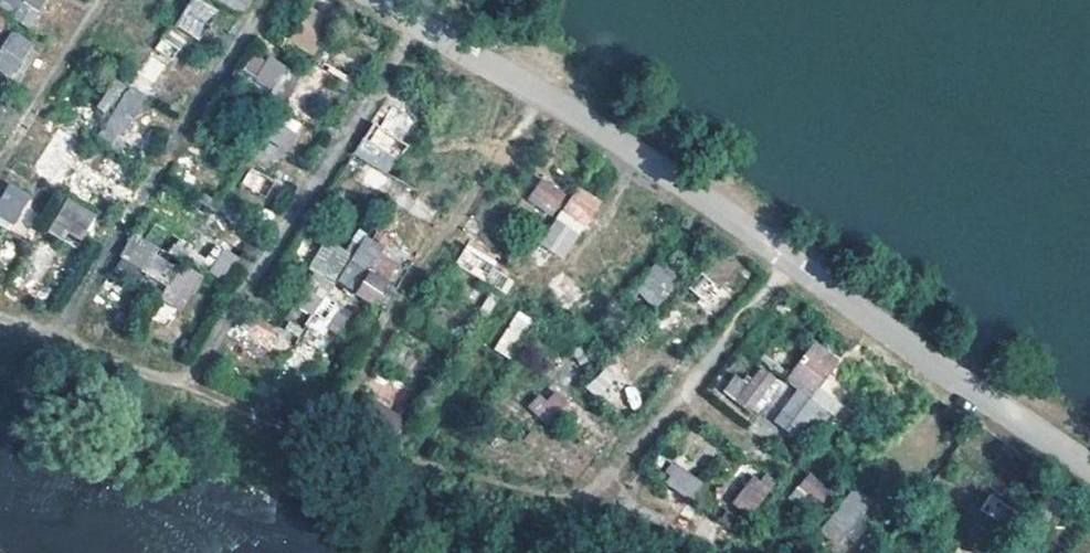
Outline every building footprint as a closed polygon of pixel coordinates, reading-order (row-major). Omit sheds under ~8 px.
[(16,17),(30,25),(46,0),(26,0),(16,17)] [(213,0),(193,0),(178,25),(200,38),(222,5),(213,0)] [(229,3),(239,9),(244,0),(231,0),(229,3)] [(333,28),(306,12),(290,37),(318,54),(333,28)] [(185,39),(168,28),(158,45),(175,55),(185,39)] [(19,30),(0,59),(0,66),(17,76),(38,43),(19,30)] [(118,79),(133,89),(151,60),(136,50),(118,79)] [(290,64),(274,53),(258,79),(275,90),(290,64)] [(151,60),(133,89),(146,97),(165,68),(151,60)] [(112,122),(118,115),(133,89),(118,79),(104,102),(110,107),(104,117),(112,122)] [(0,89),(0,108),(9,95),(0,89)] [(146,97),(133,89),(118,115),(129,123),(146,97)] [(412,141),(378,118),(358,151),(394,171),(412,141)] [(77,134),(62,123),(34,167),(49,176),(77,134)] [(268,138),(287,149),(296,134),(277,123),(268,138)] [(273,159),(258,149),(251,160),(267,169),(273,159)] [(249,168),(241,183),(258,193),(267,178),(249,168)] [(567,189),(542,172),(529,194),(555,209),(567,189)] [(13,179),(0,199),(0,207),(0,208),(0,220),(15,229),(37,195),(13,179)] [(225,203),(205,191),(199,201),(219,212),(225,203)] [(598,208),(582,196),(573,209),(589,219),(598,208)] [(99,216),(72,197),(52,228),(80,245),(99,216)] [(131,261),(173,284),(187,263),(175,255),(187,233),(164,219),(147,248),(140,244),(131,261)] [(371,231),(357,222),(351,231),(365,240),(371,231)] [(234,242),(220,231),(214,243),(229,251),(234,242)] [(344,279),(358,260),(354,258),(359,252),(332,238),(316,262),(344,279)] [(497,259),(469,242),(459,258),(505,286),(513,273),(500,263),(497,259)] [(229,251),(214,243),(202,261),(217,269),(229,251)] [(131,261),(124,257),(115,271),(162,301),(166,297),(173,284),(131,261)] [(369,267),(358,260),(344,279),(333,294),(343,302),(369,267)] [(187,263),(173,284),(166,297),(176,302),(197,269),(187,263)] [(678,278),(662,264),(648,280),(664,294),(678,278)] [(311,315),(305,325),(322,335),(340,305),(309,287),(297,307),(311,315)] [(607,309),(591,292),(576,310),(592,324),(607,309)] [(493,348),(508,357),(533,319),(518,310),(493,348)] [(298,345),(256,318),(244,337),(288,363),(298,345)] [(797,370),(807,356),(781,334),(769,349),(797,370)] [(592,350),(583,336),(572,342),(581,356),(592,350)] [(823,337),(807,356),(797,370),(794,374),(802,381),(788,400),(813,418),(828,400),(820,392),(846,358),(823,337)] [(346,356),(330,346),(321,360),(336,370),(346,356)] [(785,370),(771,358),(739,396),(755,408),(785,370)] [(591,391),(606,397),(615,373),(600,368),(591,391)] [(549,426),(569,402),(550,386),(530,410),(549,426)] [(398,407),(372,393),(360,413),(400,432),(417,408),(404,399),(398,407)] [(661,484),(696,499),(705,478),(670,463),(661,484)] [(891,479),(876,465),(830,521),(847,535),(891,479)] [(843,494),(813,470),(795,491),(816,507),(825,496),(836,504),(843,494)] [(1021,511),(992,495),(984,508),(1013,525),(1021,511)] [(759,510),(748,502),(735,518),(745,525),(759,510)]
